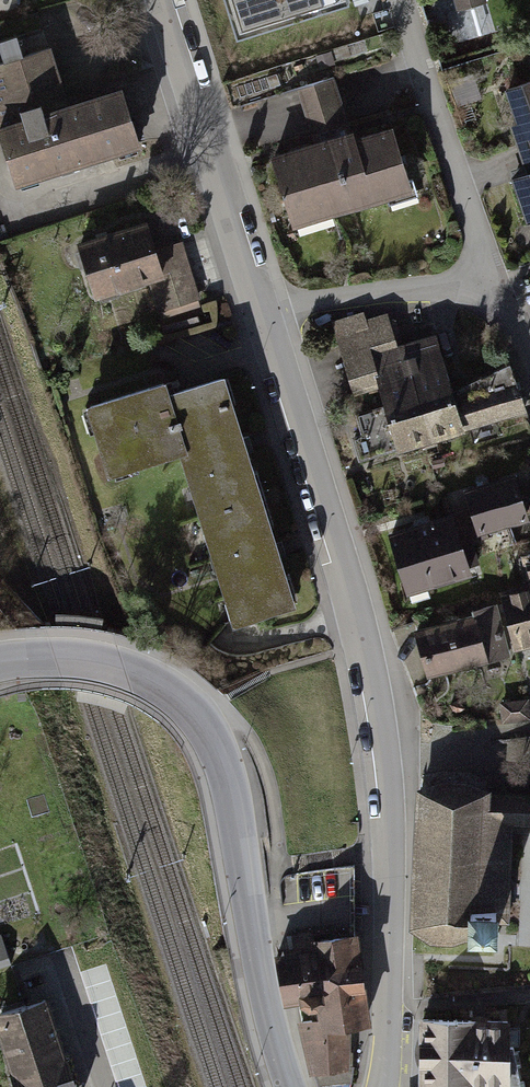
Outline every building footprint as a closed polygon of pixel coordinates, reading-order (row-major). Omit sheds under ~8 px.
[(235,32),(340,0),(225,0),(235,32)] [(461,17),(496,6),(495,0),(455,0),(461,17)] [(0,58),(0,148),(12,186),(142,147),(122,82),(69,99),(52,42),(0,58)] [(334,78),(297,90),(313,140),(271,153),(294,224),(411,187),(390,120),(351,132),(334,78)] [(506,86),(520,127),(509,131),(521,169),(511,172),(527,221),(529,220),(529,78),(506,86)] [(151,217),(77,236),(93,300),(147,286),(155,315),(200,304),(188,259),(163,265),(151,217)] [(390,309),(334,326),(352,386),(374,379),(394,444),(508,409),(494,363),(458,374),(445,331),(400,344),(390,309)] [(164,377),(92,398),(112,469),(175,451),(226,623),(296,603),(229,373),(168,391),(164,377)] [(513,473),(465,485),(476,526),(524,514),(513,473)] [(454,516),(389,533),(403,590),(468,573),(454,516)] [(504,588),(519,647),(529,644),(529,553),(519,556),(526,583),(504,588)] [(495,610),(402,631),(414,681),(507,660),(495,610)] [(419,785),(416,932),(506,934),(507,838),(529,838),(529,801),(492,800),(492,786),(419,785)] [(356,932),(309,940),(310,948),(283,953),(278,953),(285,1000),(291,999),(302,997),(304,999),(307,1002),(311,1004),(315,1003),(318,1003),(322,1019),(306,1023),(319,1086),(350,1086),(353,1066),(349,1066),(350,1019),(366,1017),(356,932)] [(14,965),(4,933),(0,935),(0,969),(14,965)] [(0,1006),(0,1037),(14,1086),(75,1086),(48,993),(0,1006)] [(509,1019),(422,1017),(421,1085),(508,1086),(509,1019)]
